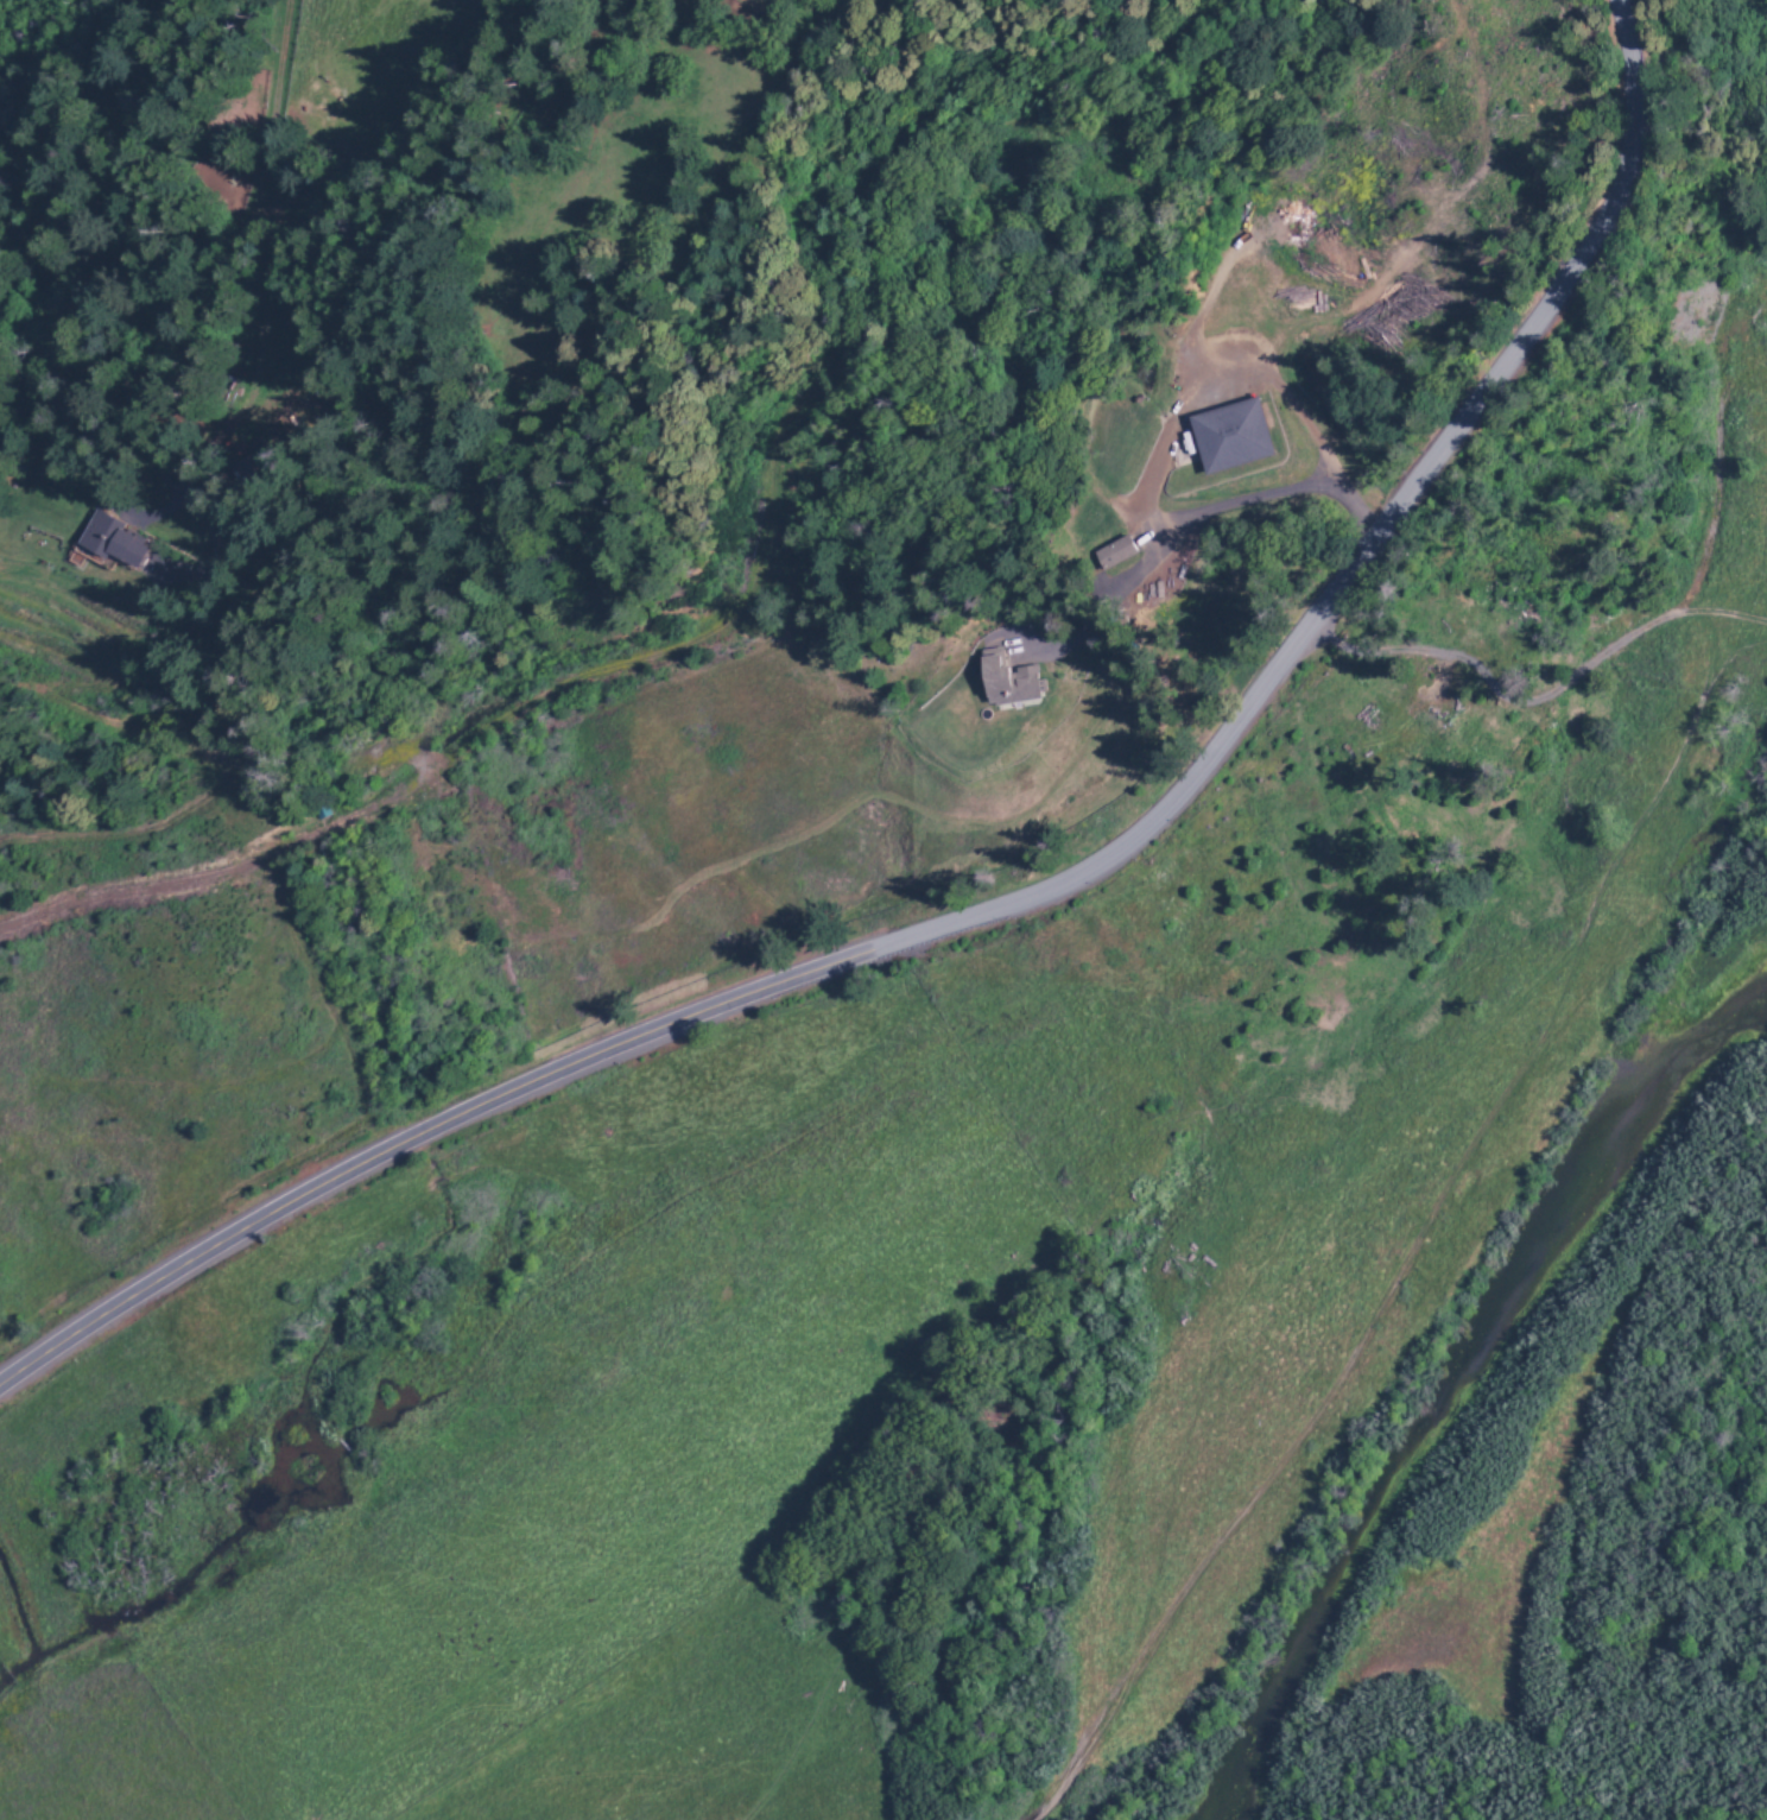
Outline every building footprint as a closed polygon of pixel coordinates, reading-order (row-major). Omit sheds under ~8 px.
[(1190,416),(1205,474),(1276,455),(1261,397),(1190,416)] [(78,544),(107,558),(110,553),(141,568),(153,544),(122,529),(125,523),(95,508),(78,544)]
